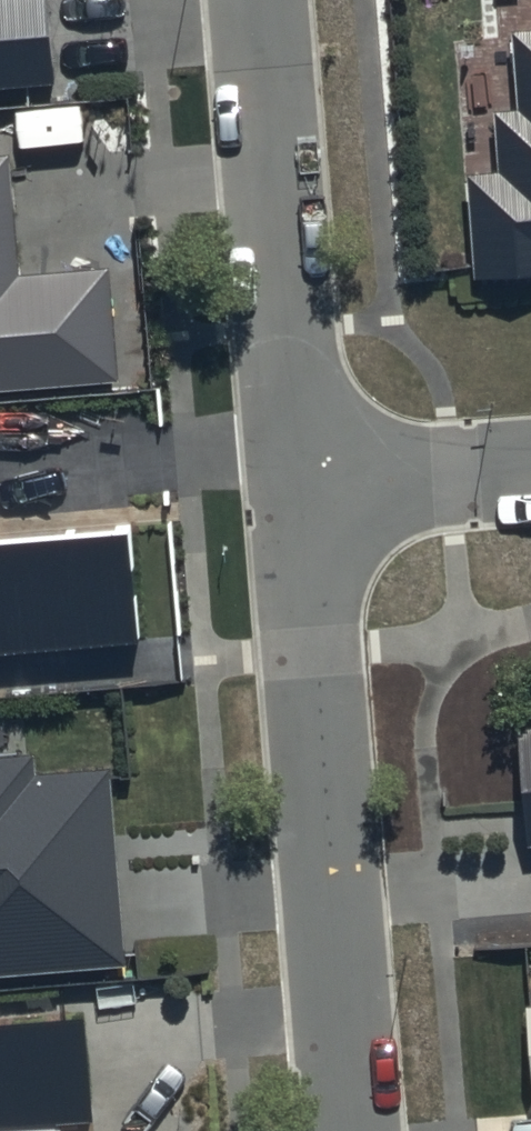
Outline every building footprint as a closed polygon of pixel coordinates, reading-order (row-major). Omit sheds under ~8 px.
[(62,84),(56,0),(0,0),(0,89),(62,84)] [(518,49),(525,126),(500,128),(506,188),(470,191),(479,293),(530,288),(530,48),(518,49)] [(0,168),(0,405),(124,396),(115,282),(28,289),(19,166),(0,168)] [(137,645),(130,523),(0,531),(0,653),(137,645)] [(517,716),(527,831),(530,831),(530,714),(517,716)] [(0,759),(0,979),(126,968),(109,772),(36,778),(34,756),(0,759)] [(0,1034),(0,1130),(98,1130),(105,1130),(97,1027),(0,1034)]
